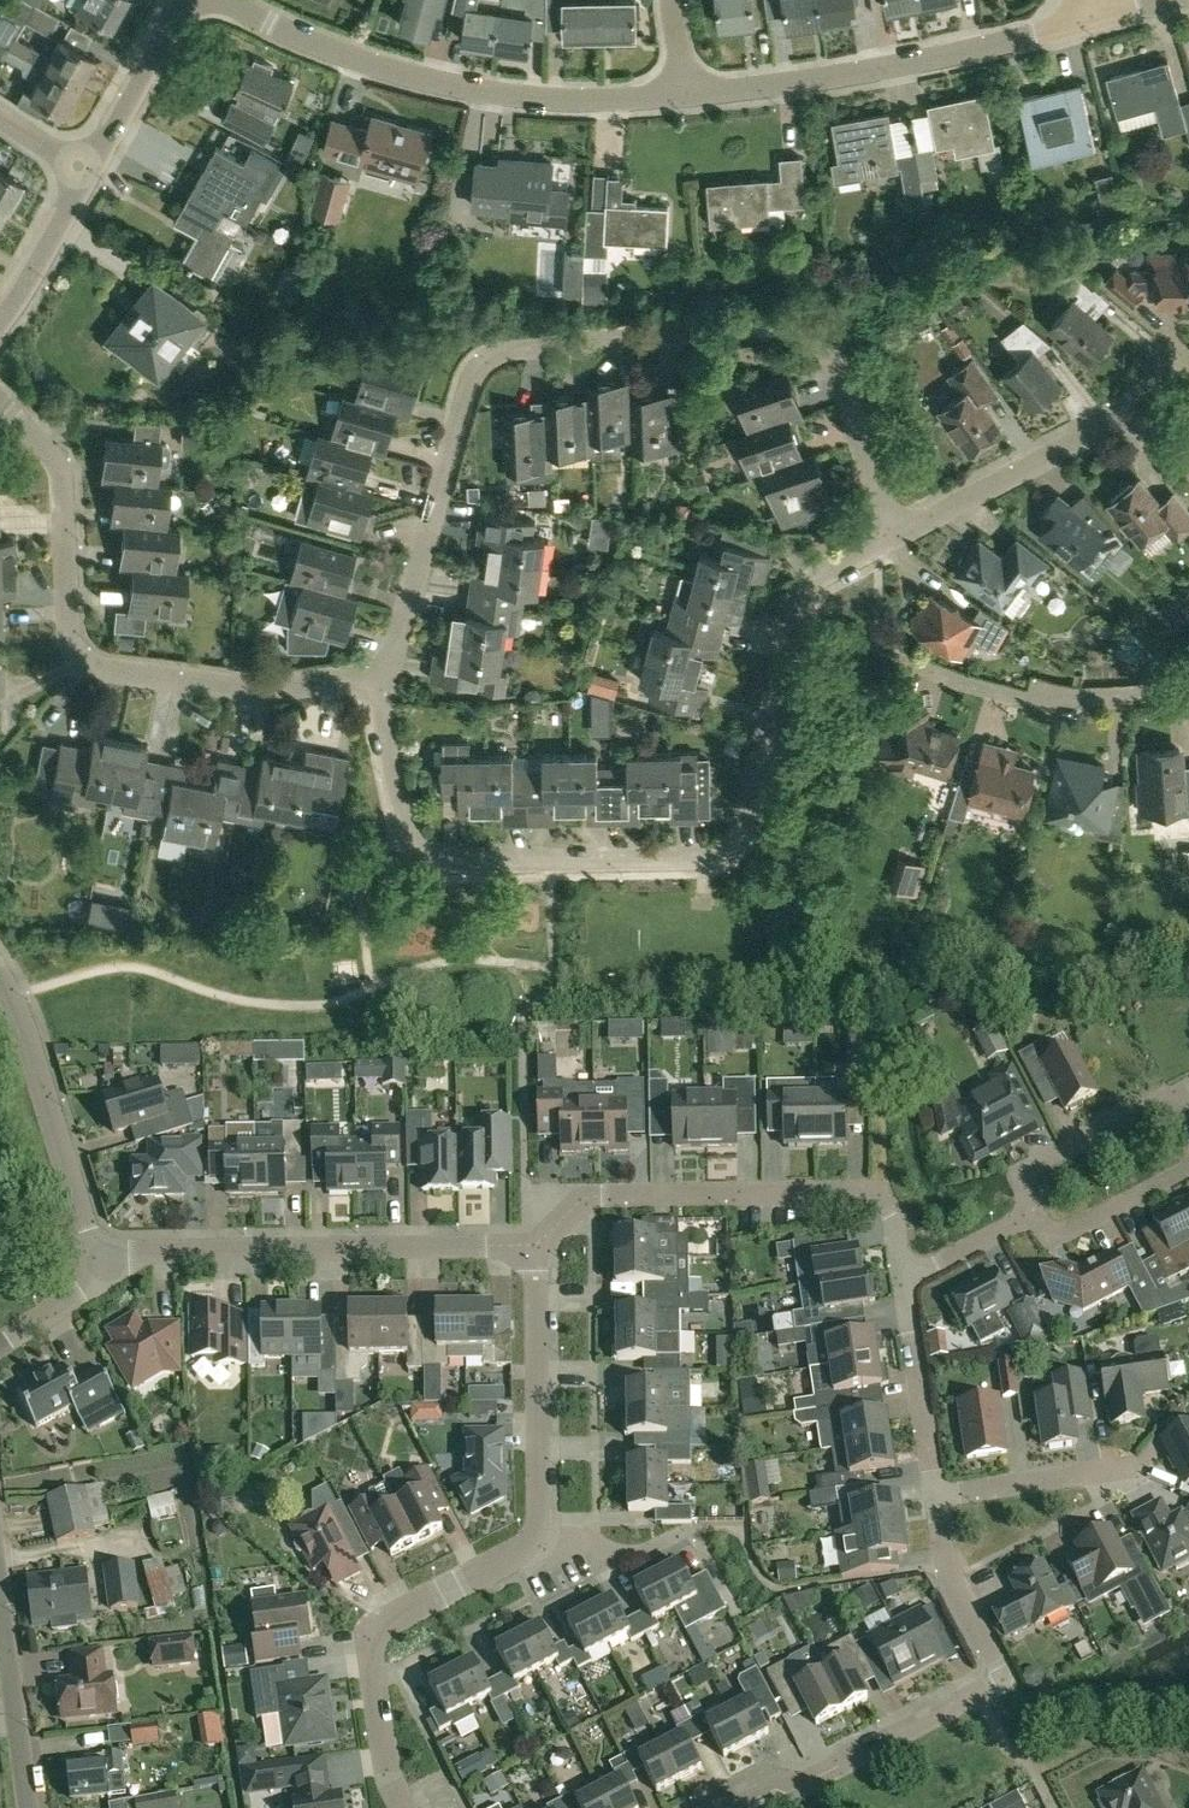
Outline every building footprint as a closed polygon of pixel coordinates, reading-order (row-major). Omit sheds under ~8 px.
[(16,31),(30,6),(20,0),(5,0),(0,9),(0,21),(16,31)] [(108,25),(122,0),(79,0),(75,7),(108,25)] [(430,30),(437,4),(442,5),(444,0),(408,0),(402,23),(430,30)] [(454,1),(468,4),(464,38),(495,42),(500,7),(501,0),(455,0),(454,1)] [(515,9),(517,0),(501,0),(495,42),(528,47),(533,12),(515,9)] [(565,5),(566,33),(602,32),(601,0),(565,0),(565,5)] [(602,32),(636,31),(636,0),(601,0),(602,32)] [(721,25),(725,24),(725,28),(743,26),(742,22),(756,21),(754,0),(719,0),(721,25)] [(787,8),(790,24),(824,19),(824,18),(821,0),(786,0),(787,8)] [(857,0),(821,0),(824,18),(824,19),(825,23),(833,22),(839,20),(838,16),(859,13),(857,0)] [(76,83),(92,55),(60,37),(50,55),(47,52),(46,53),(14,36),(16,31),(0,21),(0,40),(76,83)] [(76,83),(0,40),(0,53),(23,66),(21,70),(37,80),(29,93),(61,111),(76,83)] [(233,96),(221,117),(250,133),(266,104),(280,111),(281,111),(283,107),(284,108),(288,99),(287,98),(295,80),(271,69),(274,64),(256,56),(253,61),(249,59),(235,90),(240,92),(237,98),(233,96)] [(1186,126),(1188,136),(1188,100),(1182,102),(1170,58),(1168,58),(1168,60),(1108,76),(1119,114),(1120,114),(1120,112),(1157,102),(1165,132),(1186,126)] [(1021,97),(1030,137),(1036,160),(1067,152),(1097,145),(1082,82),(1021,97)] [(995,142),(985,91),(930,102),(938,143),(955,140),(958,151),(980,146),(983,164),(989,162),(992,174),(1006,171),(1000,141),(995,142)] [(831,161),(835,180),(862,176),(859,158),(873,155),(881,171),(899,168),(896,151),(889,110),(835,120),(842,159),(831,161)] [(421,169),(432,132),(374,115),(370,129),(333,118),(325,149),(368,161),(370,154),(421,169)] [(217,142),(191,189),(227,209),(235,194),(244,199),(254,181),(265,188),(280,161),(251,145),(244,157),(217,142)] [(917,148),(922,178),(938,174),(933,145),(917,148)] [(907,206),(924,203),(921,178),(922,178),(917,148),(899,151),(907,206)] [(785,204),(806,202),(802,155),(782,156),(783,177),(768,178),(768,177),(709,181),(713,223),(771,218),(770,204),(785,203),(785,204)] [(516,159),(515,166),(478,162),(473,204),(510,207),(510,215),(565,220),(568,191),(550,189),(552,162),(516,159)] [(5,207),(21,180),(0,169),(0,204),(5,207)] [(324,171),(314,208),(339,215),(349,178),(324,171)] [(594,205),(586,204),(584,252),(607,254),(608,238),(667,241),(669,205),(610,202),(612,172),(596,171),(594,205)] [(1129,215),(1124,198),(1119,199),(1112,172),(1096,175),(1103,204),(1096,205),(1101,222),(1129,215)] [(226,210),(227,209),(191,189),(173,220),(196,232),(182,257),(211,274),(236,230),(235,229),(241,218),(226,210)] [(1187,255),(1187,261),(1179,261),(1179,252),(1151,252),(1150,269),(1134,270),(1128,277),(1118,269),(1107,282),(1135,305),(1145,292),(1140,287),(1142,284),(1160,284),(1160,306),(1179,307),(1180,300),(1188,300),(1188,255),(1187,255)] [(608,269),(584,268),(583,301),(607,302),(608,269)] [(1081,294),(1053,327),(1090,358),(1112,332),(1094,317),(1086,310),(1101,292),(1073,268),(1072,271),(1064,280),(1081,294)] [(582,272),(565,272),(564,296),(582,296),(582,272)] [(182,342),(202,317),(156,281),(113,336),(160,372),(172,357),(158,346),(169,332),(182,342)] [(1002,336),(1019,359),(1005,371),(1031,407),(1059,385),(1037,355),(1053,343),(1025,319),(1002,336)] [(973,350),(962,336),(960,337),(950,321),(942,327),(962,357),(973,350)] [(369,358),(357,400),(395,410),(409,414),(420,372),(369,358)] [(970,450),(1001,429),(982,400),(995,391),(972,359),(950,375),(963,393),(941,408),(970,450)] [(738,389),(752,430),(790,417),(803,413),(789,372),(738,389)] [(591,383),(591,396),(593,435),(636,434),(635,394),(634,381),(591,383)] [(635,394),(636,434),(636,447),(679,445),(678,439),(690,439),(688,401),(677,402),(676,392),(635,394)] [(345,396),(333,437),(371,447),(384,451),(395,410),(357,400),(345,396)] [(552,477),(551,451),(593,449),(593,435),(591,396),(549,397),(549,411),(551,451),(552,477)] [(506,413),(508,467),(509,467),(509,479),(552,477),(551,451),(549,411),(506,413)] [(752,475),(765,470),(804,458),(790,417),(752,430),(739,435),(752,475)] [(218,423),(191,427),(194,446),(221,442),(218,423)] [(320,433),(308,474),(359,488),(371,447),(333,437),(320,433)] [(166,443),(159,442),(159,440),(106,434),(102,478),(115,479),(155,482),(157,465),(164,465),(168,462),(169,446),(166,443)] [(778,511),(829,494),(816,454),(804,458),(765,470),(778,511)] [(297,515),(309,519),(360,533),(371,492),(359,488),(308,474),(297,515)] [(110,521),(124,522),(163,526),(168,484),(155,482),(115,479),(110,521)] [(1188,525),(1188,514),(1173,494),(1160,505),(1139,479),(1109,503),(1139,541),(1161,524),(1173,538),(1188,525)] [(529,501),(545,501),(544,486),(528,486),(529,501)] [(1050,523),(1041,534),(1089,575),(1108,553),(1112,556),(1125,540),(1085,492),(1072,508),(1058,496),(1041,516),(1050,523)] [(488,557),(541,564),(545,538),(532,536),(535,520),(481,513),(479,530),(492,532),(488,557)] [(612,517),(592,515),(591,525),(610,527),(612,517)] [(119,565),(133,566),(171,570),(176,527),(163,526),(124,522),(119,565)] [(13,563),(12,535),(0,535),(0,563),(13,563)] [(293,579),(305,582),(343,592),(355,551),(304,537),(293,579)] [(700,550),(693,577),(747,591),(753,566),(766,569),(770,553),(717,538),(713,553),(700,550)] [(956,571),(997,604),(1005,610),(1006,608),(1015,614),(1026,598),(1015,589),(1021,581),(1029,587),(1047,564),(1016,540),(1001,558),(980,541),(956,571)] [(471,581),(469,596),(523,604),(525,590),(538,592),(541,564),(488,557),(485,583),(471,581)] [(1,605),(0,591),(13,590),(13,563),(0,563),(0,605),(1,605)] [(128,609),(144,611),(180,615),(185,571),(171,570),(133,566),(128,609)] [(677,588),(670,614),(723,629),(727,614),(739,618),(747,591),(693,577),(689,591),(677,588)] [(356,596),(343,592),(305,582),(293,579),(288,580),(277,618),(281,620),(281,621),(289,623),(289,649),(327,650),(331,635),(344,638),(356,596)] [(991,649),(1005,625),(979,606),(972,617),(930,593),(919,612),(912,615),(912,624),(911,626),(928,637),(931,643),(939,643),(960,655),(970,637),(991,649)] [(454,610),(450,636),(503,644),(505,630),(519,632),(523,604),(469,596),(467,612),(454,610)] [(654,625),(647,652),(699,666),(705,641),(719,644),(723,629),(670,614),(666,629),(654,625)] [(503,644),(450,637),(447,662),(432,660),(431,676),(482,683),(482,689),(505,692),(508,672),(499,670),(503,644)] [(692,690),(699,666),(647,652),(640,678),(653,682),(649,696),(701,710),(706,694),(692,690)] [(592,691),(592,707),(610,707),(610,696),(592,691)] [(462,708),(474,720),(484,710),(472,698),(462,708)] [(945,775),(957,734),(922,723),(926,710),(897,701),(880,755),(893,759),(891,765),(908,771),(910,764),(945,775)] [(89,746),(58,740),(47,793),(90,802),(93,788),(108,791),(118,737),(92,732),(89,746)] [(120,807),(146,812),(157,757),(143,754),(146,743),(118,737),(108,791),(123,794),(120,807)] [(459,802),(459,807),(485,807),(485,754),(470,755),(470,740),(442,741),(443,794),(455,793),(456,802),(459,802)] [(953,834),(959,817),(963,818),(969,798),(1021,812),(1032,769),(1010,763),(1013,750),(984,742),(979,759),(976,759),(974,765),(964,763),(959,780),(958,780),(949,814),(943,831),(953,834)] [(305,747),(302,759),(286,756),(276,809),(302,815),(305,801),(336,808),(347,755),(305,747)] [(1138,780),(1140,803),(1168,801),(1169,806),(1184,805),(1184,811),(1188,811),(1188,762),(1180,763),(1178,747),(1139,751),(1142,780),(1138,780)] [(697,750),(681,750),(654,751),(655,804),(680,803),(680,818),(698,817),(697,815),(697,796),(696,763),(698,763),(697,750)] [(261,806),(276,809),(286,756),(261,751),(258,764),(242,761),(232,814),(259,820),(261,806)] [(627,765),(612,765),(613,819),(629,818),(629,804),(655,804),(654,751),(627,751),(627,765)] [(596,752),(569,753),(569,805),(595,804),(596,819),(613,819),(612,765),(597,766),(596,752)] [(543,754),(527,754),(528,820),(544,820),(544,806),(569,805),(569,753),(543,754)] [(512,754),(485,754),(485,807),(511,806),(512,820),(528,820),(527,754),(512,754)] [(159,828),(185,833),(196,779),(172,774),(175,761),(157,757),(146,812),(162,815),(159,828)] [(213,782),(196,779),(185,833),(212,838),(218,812),(232,814),(242,761),(228,758),(227,760),(218,758),(213,782)] [(1121,838),(1122,782),(1109,779),(1111,771),(1061,761),(1051,810),(1091,818),(1090,824),(1096,833),(1121,838)] [(712,796),(697,796),(697,815),(712,815),(712,796)] [(899,854),(890,884),(920,893),(929,863),(899,854)] [(130,904),(110,900),(106,922),(125,925),(130,904)] [(758,1051),(757,1020),(736,1021),(737,1052),(758,1051)] [(731,1021),(706,1022),(706,1039),(731,1038),(731,1021)] [(866,1023),(850,1023),(851,1058),(866,1058),(866,1023)] [(1069,1108),(1071,1111),(1083,1105),(1082,1101),(1096,1094),(1072,1048),(1054,1058),(1045,1041),(1018,1056),(1034,1085),(1049,1078),(1066,1110),(1069,1108)] [(239,1045),(239,1060),(254,1060),(254,1045),(239,1045)] [(254,1060),(254,1063),(304,1063),(304,1045),(254,1045),(254,1060)] [(200,1067),(199,1048),(181,1048),(181,1067),(200,1067)] [(406,1061),(382,1062),(383,1085),(407,1085),(406,1061)] [(429,1081),(456,1079),(455,1063),(428,1064),(429,1081)] [(325,1082),(324,1066),(307,1066),(308,1082),(325,1082)] [(947,1071),(929,1082),(941,1138),(960,1127),(967,1139),(962,1142),(973,1164),(991,1154),(1043,1128),(1032,1108),(1011,1068),(991,1078),(999,1094),(979,1105),(975,1097),(964,1103),(947,1071)] [(668,1099),(668,1082),(660,1071),(648,1071),(649,1116),(673,1116),(674,1148),(705,1147),(704,1098),(668,1099)] [(755,1114),(754,1080),(722,1081),(723,1097),(704,1098),(705,1147),(736,1147),(736,1115),(755,1114)] [(784,1135),(784,1146),(816,1146),(814,1081),(766,1082),(767,1135),(784,1135)] [(846,1113),(863,1113),(862,1081),(814,1081),(816,1146),(847,1145),(846,1113)] [(613,1101),(593,1101),(594,1150),(605,1149),(605,1152),(627,1152),(626,1113),(644,1113),(643,1082),(618,1082),(613,1087),(613,1101)] [(157,1083),(104,1099),(114,1133),(132,1128),(156,1121),(161,1137),(191,1127),(193,1127),(202,1124),(201,1123),(198,1111),(189,1114),(186,1104),(165,1111),(161,1098),(157,1083)] [(572,1083),(542,1083),(543,1139),(561,1139),(561,1153),(583,1153),(583,1150),(594,1150),(594,1115),(593,1101),(593,1086),(575,1086),(572,1083)] [(491,1139),(457,1140),(458,1190),(458,1188),(493,1187),(493,1175),(510,1175),(510,1150),(509,1121),(491,1122),(491,1139)] [(422,1191),(458,1190),(457,1140),(456,1140),(456,1142),(422,1143),(422,1123),(406,1123),(406,1154),(421,1154),(422,1191)] [(300,1124),(271,1125),(271,1127),(254,1127),(255,1146),(255,1194),(284,1193),(283,1161),(300,1160),(300,1124)] [(208,1131),(209,1162),(226,1162),(226,1194),(255,1194),(255,1146),(254,1127),(226,1128),(226,1130),(208,1131)] [(385,1167),(399,1166),(399,1129),(373,1130),(373,1131),(355,1131),(355,1143),(356,1143),(357,1192),(386,1192),(385,1167)] [(327,1131),(312,1131),(313,1168),(327,1168),(327,1193),(357,1192),(356,1143),(355,1143),(327,1144),(327,1131)] [(133,1162),(133,1196),(183,1195),(183,1174),(199,1173),(199,1138),(181,1138),(181,1145),(149,1145),(149,1162),(133,1162)] [(1168,1282),(1188,1271),(1188,1200),(1155,1218),(1154,1216),(1152,1217),(1168,1246),(1153,1254),(1156,1260),(1168,1282)] [(612,1234),(613,1248),(615,1248),(616,1260),(679,1259),(678,1221),(648,1221),(648,1233),(642,1234),(612,1234)] [(793,1244),(797,1271),(800,1287),(862,1277),(858,1250),(824,1255),(822,1240),(793,1244)] [(729,1244),(718,1244),(718,1259),(729,1259),(729,1244)] [(1066,1265),(1041,1278),(1054,1302),(1083,1312),(1129,1287),(1145,1317),(1166,1309),(1157,1293),(1143,1267),(1142,1264),(1124,1273),(1113,1252),(1070,1274),(1066,1265)] [(616,1260),(616,1271),(613,1271),(613,1285),(643,1285),(643,1297),(689,1297),(689,1282),(689,1281),(679,1281),(679,1259),(616,1260)] [(1143,1267),(1157,1293),(1167,1288),(1165,1284),(1168,1282),(1156,1260),(1143,1267)] [(1011,1305),(995,1273),(952,1295),(969,1327),(970,1326),(980,1345),(1005,1333),(995,1313),(1011,1305)] [(837,1309),(870,1304),(870,1303),(876,1302),(874,1289),(868,1289),(866,1276),(862,1277),(800,1287),(798,1288),(802,1313),(792,1315),(795,1331),(804,1330),(839,1324),(837,1309)] [(1157,1293),(1166,1309),(1188,1301),(1188,1286),(1187,1283),(1175,1289),(1169,1287),(1167,1288),(1157,1293)] [(613,1324),(616,1324),(616,1335),(680,1335),(679,1313),(689,1312),(689,1298),(689,1297),(643,1297),(643,1310),(613,1310),(613,1324)] [(709,1312),(708,1298),(689,1298),(689,1312),(709,1312)] [(422,1338),(422,1367),(448,1367),(448,1362),(465,1362),(465,1349),(465,1306),(460,1306),(460,1300),(441,1300),(441,1307),(436,1307),(436,1338),(422,1338)] [(510,1337),(493,1337),(493,1306),(488,1306),(488,1300),(469,1300),(469,1306),(465,1306),(465,1349),(465,1362),(482,1361),(483,1366),(511,1366),(510,1337)] [(1056,1343),(1039,1310),(1034,1300),(1007,1314),(1026,1350),(1058,1346),(1056,1343)] [(362,1370),(366,1366),(366,1355),(378,1355),(378,1307),(349,1308),(349,1339),(335,1339),(335,1342),(335,1374),(335,1382),(359,1382),(359,1370),(362,1370)] [(407,1355),(407,1370),(422,1370),(422,1367),(422,1338),(407,1338),(407,1307),(378,1307),(378,1355),(407,1355)] [(291,1309),(292,1358),(292,1380),(319,1380),(319,1395),(336,1395),(335,1382),(335,1374),(335,1342),(320,1343),(320,1308),(291,1309)] [(209,1366),(243,1365),(243,1323),(231,1324),(227,1320),(227,1309),(191,1310),(192,1358),(205,1358),(205,1362),(209,1366)] [(262,1337),(248,1337),(248,1368),(264,1368),(264,1358),(292,1358),(291,1309),(262,1309),(262,1337)] [(118,1345),(111,1350),(117,1361),(116,1365),(122,1375),(126,1376),(130,1383),(150,1371),(153,1375),(161,1370),(176,1370),(176,1327),(149,1327),(141,1332),(133,1318),(110,1332),(118,1345)] [(810,1370),(830,1367),(878,1360),(877,1353),(884,1352),(882,1336),(875,1338),(874,1333),(844,1338),(842,1324),(839,1324),(804,1330),(810,1370)] [(614,1361),(644,1360),(644,1373),(680,1373),(680,1372),(680,1335),(616,1335),(617,1347),(614,1347),(614,1361)] [(696,1354),(730,1352),(729,1335),(695,1337),(696,1354)] [(1168,1390),(1163,1357),(1161,1357),(1159,1342),(1154,1339),(1137,1342),(1134,1346),(1136,1361),(1133,1362),(1133,1360),(1127,1357),(1121,1357),(1116,1359),(1110,1363),(1110,1365),(1101,1366),(1106,1400),(1109,1399),(1113,1425),(1143,1421),(1141,1403),(1147,1393),(1168,1390)] [(717,1358),(717,1369),(732,1369),(731,1358),(717,1358)] [(852,1391),(882,1387),(878,1360),(830,1367),(832,1382),(819,1384),(821,1395),(813,1396),(814,1400),(816,1411),(835,1408),(854,1405),(852,1391)] [(1017,1395),(1017,1389),(1013,1361),(998,1363),(1003,1397),(1017,1395)] [(100,1369),(73,1384),(64,1366),(48,1375),(49,1377),(36,1384),(36,1385),(18,1395),(36,1429),(73,1408),(78,1418),(116,1397),(100,1369)] [(687,1389),(690,1389),(690,1379),(703,1379),(703,1373),(690,1373),(690,1372),(680,1372),(680,1373),(644,1373),(653,1373),(654,1385),(624,1386),(624,1400),(627,1400),(627,1411),(687,1410),(687,1389)] [(1045,1447),(1076,1443),(1070,1405),(1086,1403),(1081,1374),(1055,1378),(1058,1398),(1038,1401),(1045,1447)] [(767,1416),(762,1384),(739,1387),(743,1419),(767,1416)] [(493,1390),(494,1404),(503,1404),(503,1390),(493,1390)] [(998,1397),(959,1402),(967,1459),(1006,1453),(998,1397)] [(814,1400),(795,1403),(796,1414),(816,1411),(814,1400)] [(886,1413),(837,1421),(835,1408),(854,1405),(816,1411),(796,1414),(796,1415),(795,1415),(796,1424),(801,1428),(827,1423),(831,1450),(846,1448),(891,1441),(886,1413)] [(452,1407),(423,1406),(422,1420),(452,1421),(452,1407)] [(690,1432),(687,1432),(687,1410),(627,1411),(627,1422),(624,1422),(624,1436),(654,1436),(654,1449),(691,1448),(690,1432)] [(319,1436),(336,1428),(335,1418),(319,1418),(319,1436)] [(1165,1440),(1174,1458),(1172,1458),(1178,1470),(1180,1469),(1185,1479),(1188,1481),(1188,1428),(1165,1440)] [(498,1451),(497,1433),(466,1433),(466,1476),(454,1482),(471,1515),(503,1498),(503,1451),(498,1451)] [(831,1450),(835,1476),(816,1479),(818,1493),(847,1489),(845,1477),(895,1469),(891,1441),(846,1448),(831,1450)] [(667,1464),(691,1464),(691,1448),(654,1449),(654,1461),(628,1462),(628,1487),(667,1486),(667,1464)] [(765,1465),(744,1468),(751,1506),(772,1502),(765,1465)] [(448,1510),(427,1470),(405,1482),(399,1471),(383,1480),(417,1543),(442,1530),(435,1517),(448,1510)] [(350,1511),(371,1551),(384,1544),(391,1557),(417,1543),(383,1480),(382,1480),(385,1485),(369,1494),(372,1499),(350,1511)] [(101,1485),(85,1489),(85,1490),(47,1498),(57,1543),(95,1534),(94,1530),(110,1526),(101,1485)] [(691,1508),(667,1508),(667,1486),(628,1487),(628,1512),(655,1512),(661,1512),(661,1524),(692,1524),(691,1508)] [(899,1496),(868,1500),(866,1486),(847,1489),(818,1493),(820,1503),(837,1501),(839,1518),(852,1516),(854,1531),(903,1524),(899,1496)] [(223,1495),(213,1500),(214,1510),(224,1515),(232,1510),(232,1499),(223,1495)] [(183,1501),(158,1510),(163,1524),(188,1515),(183,1501)] [(345,1545),(359,1538),(341,1503),(317,1515),(313,1513),(308,1513),(304,1516),(301,1519),(301,1524),(291,1529),(296,1539),(294,1543),(294,1548),(296,1552),(300,1554),(304,1555),(313,1571),(325,1565),(335,1586),(360,1573),(345,1545)] [(1153,1543),(1167,1570),(1175,1566),(1177,1570),(1188,1564),(1188,1507),(1187,1511),(1170,1520),(1161,1503),(1134,1517),(1149,1545),(1153,1543)] [(836,1535),(842,1577),(895,1569),(893,1555),(907,1553),(903,1524),(854,1531),(855,1532),(836,1535)] [(1081,1552),(1067,1559),(1083,1591),(1096,1584),(1104,1600),(1120,1591),(1132,1614),(1136,1612),(1151,1604),(1160,1622),(1172,1615),(1161,1594),(1158,1589),(1143,1560),(1129,1567),(1118,1546),(1109,1530),(1078,1546),(1081,1552)] [(134,1564),(103,1568),(108,1611),(140,1607),(134,1564)] [(177,1564),(157,1565),(161,1614),(181,1613),(177,1564)] [(703,1618),(709,1619),(726,1610),(707,1573),(689,1583),(679,1564),(656,1575),(682,1624),(701,1614),(703,1618)] [(1066,1585),(1056,1591),(1042,1565),(1012,1581),(1019,1594),(992,1609),(1006,1636),(1033,1622),(1035,1626),(1082,1601),(1069,1576),(1063,1579),(1066,1585)] [(76,1622),(89,1620),(84,1573),(27,1580),(33,1627),(52,1624),(53,1632),(77,1629),(76,1622)] [(647,1611),(635,1617),(645,1635),(659,1628),(655,1620),(674,1610),(681,1625),(682,1624),(656,1575),(634,1587),(647,1611)] [(853,1596),(862,1614),(881,1604),(872,1587),(853,1596)] [(254,1645),(256,1663),(289,1658),(287,1641),(310,1638),(304,1600),(277,1604),(274,1590),(251,1593),(258,1644),(254,1645)] [(807,1593),(797,1594),(806,1612),(815,1607),(807,1593)] [(612,1599),(589,1611),(608,1645),(627,1635),(631,1642),(645,1635),(635,1617),(624,1623),(612,1599)] [(938,1645),(939,1640),(947,1636),(931,1606),(894,1625),(919,1671),(944,1658),(938,1645)] [(579,1646),(569,1652),(573,1662),(578,1670),(592,1663),(588,1655),(608,1645),(589,1611),(567,1622),(579,1646)] [(569,1652),(564,1643),(553,1649),(540,1625),(518,1637),(536,1672),(555,1662),(559,1669),(573,1662),(569,1652)] [(886,1671),(893,1685),(919,1671),(894,1625),(856,1645),(864,1661),(872,1675),(881,1670),(886,1671)] [(508,1673),(497,1678),(506,1697),(521,1690),(517,1682),(536,1672),(518,1637),(495,1649),(508,1673)] [(153,1671),(196,1666),(194,1641),(193,1641),(193,1638),(151,1642),(151,1646),(149,1646),(151,1667),(153,1666),(153,1671)] [(835,1666),(822,1673),(842,1712),(867,1698),(851,1668),(864,1661),(856,1645),(852,1638),(827,1651),(835,1666)] [(113,1708),(110,1679),(104,1679),(101,1653),(70,1656),(73,1683),(58,1684),(62,1720),(94,1717),(94,1710),(113,1708)] [(473,1661),(451,1672),(469,1707),(488,1697),(492,1704),(506,1697),(497,1678),(486,1684),(473,1661)] [(800,1694),(816,1725),(842,1712),(822,1673),(809,1680),(804,1670),(797,1674),(790,1661),(767,1673),(782,1700),(796,1693),(800,1694)] [(322,1744),(324,1741),(333,1739),(324,1682),(286,1688),(283,1669),(250,1674),(256,1719),(282,1716),(284,1726),(289,1725),(292,1745),(308,1743),(311,1746),(322,1744)] [(782,1716),(776,1706),(757,1669),(740,1678),(738,1683),(747,1701),(728,1711),(746,1746),(769,1734),(759,1715),(765,1712),(770,1722),(782,1716)] [(439,1732),(454,1725),(455,1728),(475,1718),(469,1707),(451,1672),(428,1684),(441,1708),(441,1714),(432,1719),(433,1720),(439,1732)] [(698,1702),(684,1709),(690,1721),(705,1714),(698,1702)] [(709,1722),(705,1714),(690,1721),(700,1740),(711,1734),(724,1758),(746,1746),(728,1711),(709,1722)] [(211,1749),(233,1748),(231,1715),(209,1716),(211,1749)] [(572,1715),(561,1720),(569,1735),(580,1729),(572,1715)] [(661,1747),(679,1781),(701,1769),(689,1746),(700,1740),(690,1721),(676,1729),(680,1736),(661,1747)] [(159,1744),(157,1724),(157,1723),(108,1728),(110,1746),(132,1744),(132,1747),(159,1744)] [(644,1769),(657,1793),(679,1781),(661,1747),(641,1757),(638,1749),(623,1757),(628,1765),(633,1775),(644,1769)] [(71,1800),(108,1796),(125,1794),(123,1775),(120,1755),(103,1757),(104,1760),(88,1762),(88,1766),(68,1768),(71,1800)] [(322,1761),(292,1765),(241,1771),(244,1796),(295,1790),(297,1802),(293,1803),(294,1807),(343,1807),(341,1796),(328,1798),(322,1761)] [(626,1789),(638,1783),(633,1775),(628,1765),(614,1773),(618,1780),(598,1790),(608,1807),(636,1807),(626,1789)] [(1130,1779),(1125,1777),(1113,1784),(1112,1788),(1099,1795),(1106,1807),(1161,1807),(1143,1772),(1130,1779)] [(556,1791),(565,1807),(608,1807),(598,1790),(579,1800),(569,1783),(556,1791)] [(556,1791),(547,1796),(552,1805),(547,1807),(565,1807),(556,1791)] [(161,1796),(136,1801),(110,1806),(110,1807),(163,1807),(161,1796)]
